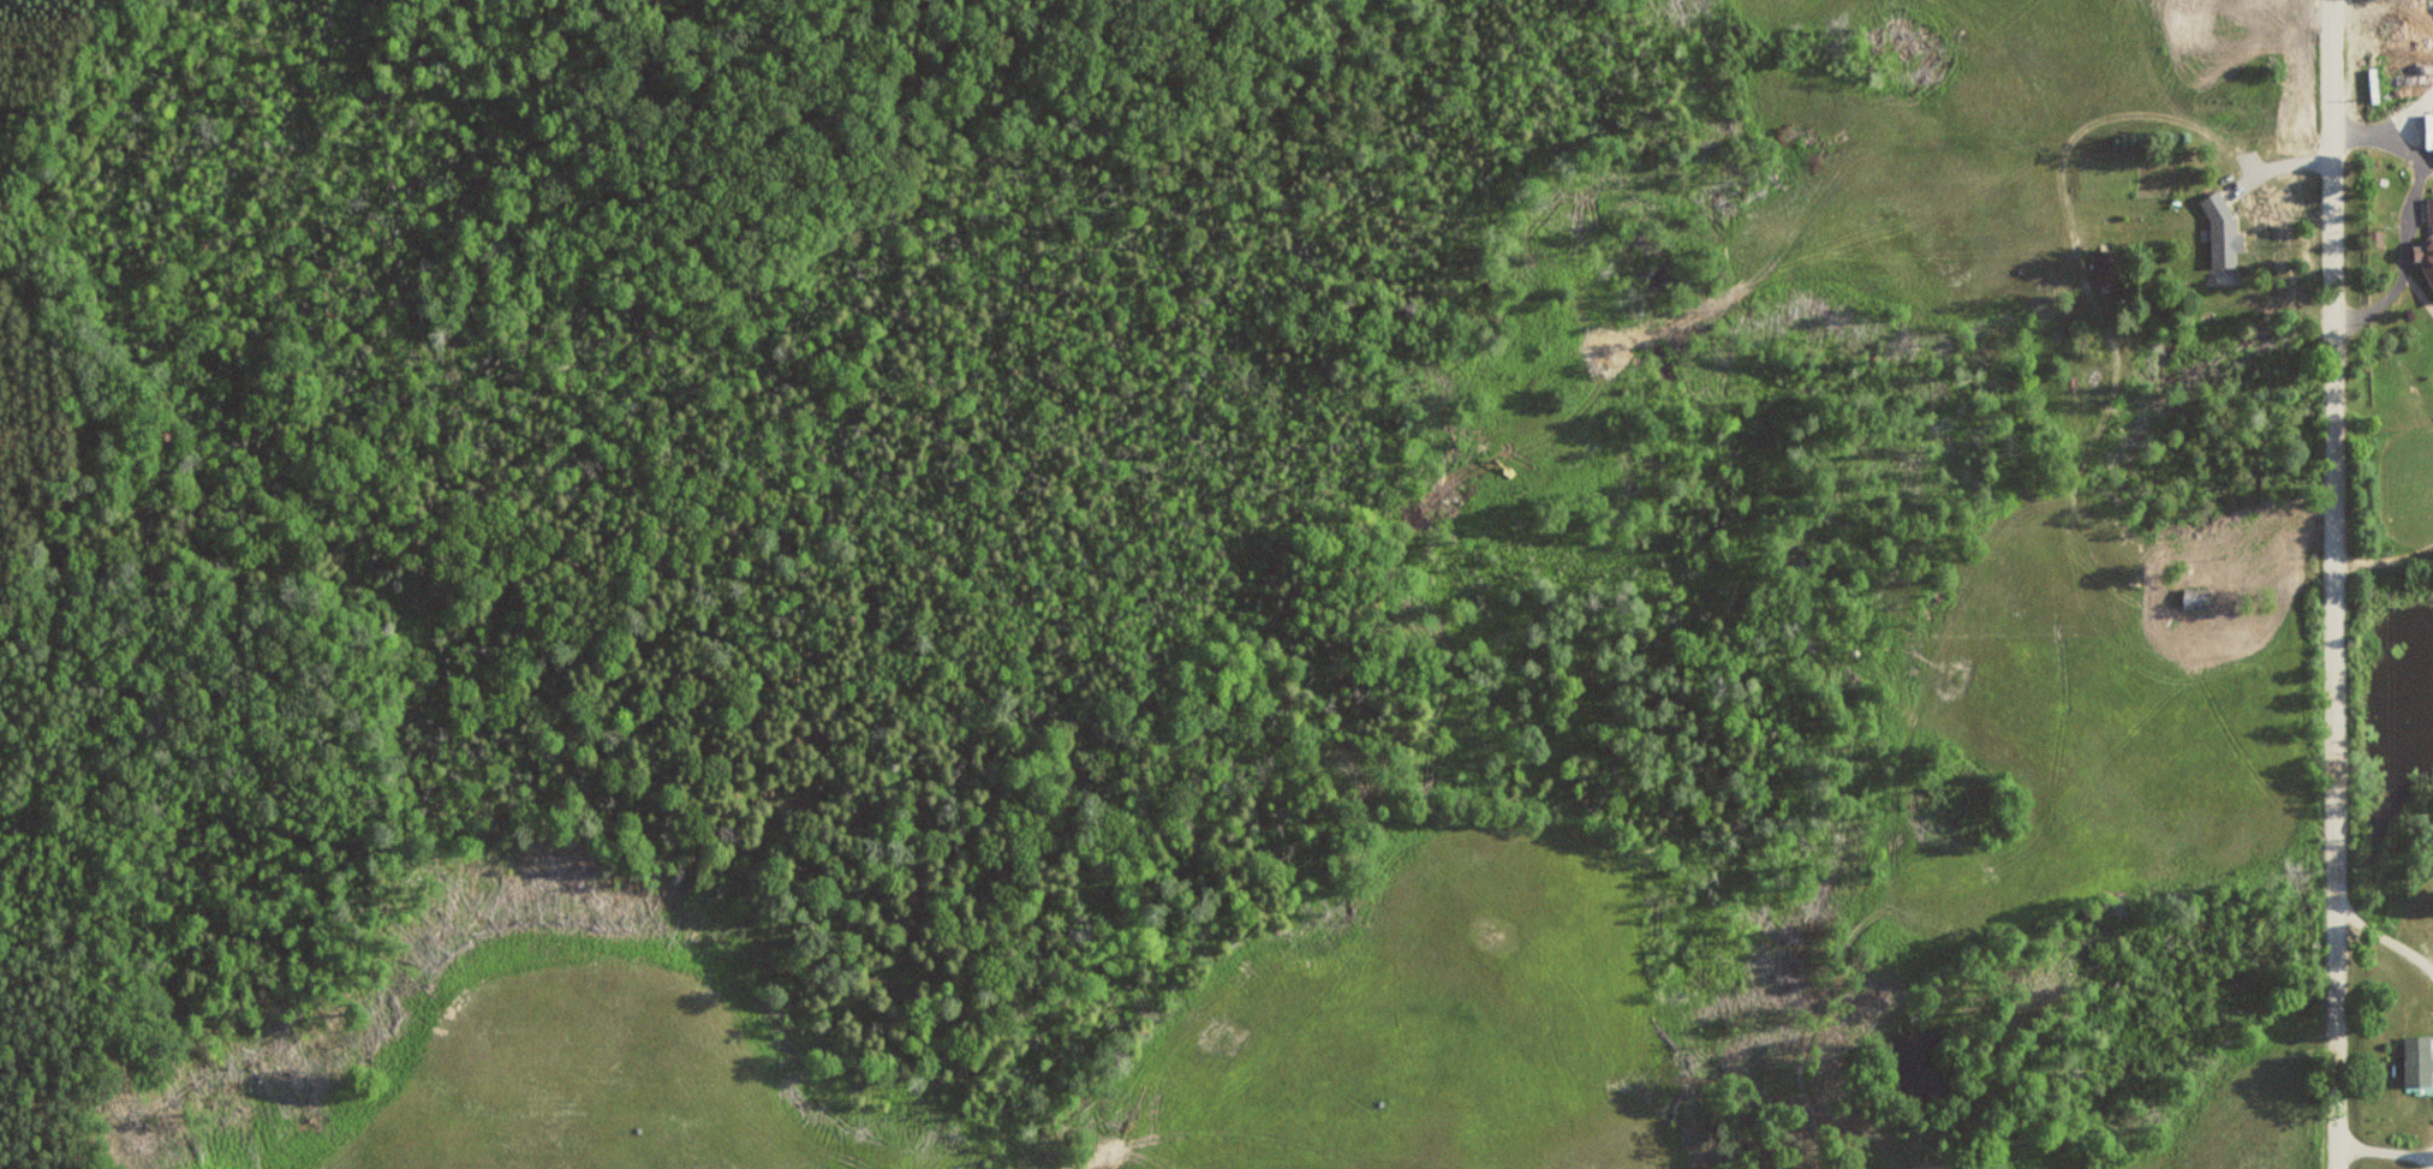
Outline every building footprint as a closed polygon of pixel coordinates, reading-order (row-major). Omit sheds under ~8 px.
[(2209,194),(2211,267),(2236,266),(2233,194),(2209,194)] [(2429,197),(2431,240),(2419,245),(2416,246),(2432,286),(2432,197),(2429,197)] [(2094,250),(2094,285),(2122,285),(2122,250),(2094,250)] [(2183,604),(2205,608),(2208,592),(2186,588),(2183,604)] [(2405,1037),(2405,1094),(2432,1094),(2432,1061),(2432,1037),(2405,1037)]
